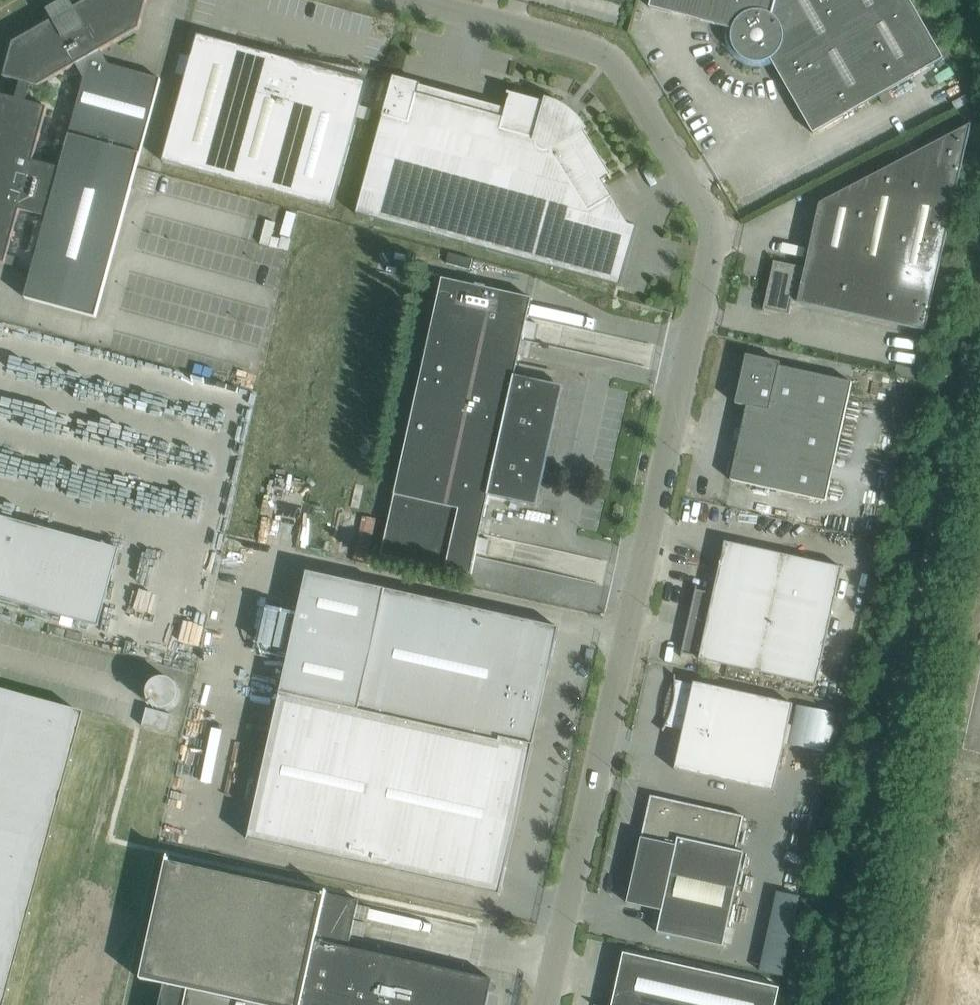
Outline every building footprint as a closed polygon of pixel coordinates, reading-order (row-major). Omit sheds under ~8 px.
[(85,79),(90,59),(108,64),(101,51),(140,28),(148,0),(88,0),(72,9),(73,13),(59,21),(57,18),(14,42),(4,77),(21,81),(16,99),(0,94),(0,130),(39,140),(48,107),(27,101),(31,84),(38,87),(77,64),(85,79)] [(911,0),(652,0),(650,7),(690,18),(691,15),(736,27),(735,30),(734,36),(735,43),(737,48),(741,53),(746,57),(752,60),(758,60),(764,60),(770,57),(772,56),(795,96),(793,97),(814,133),(944,59),(911,0)] [(198,35),(164,162),(333,208),(368,81),(359,79),(361,70),(362,70),(362,69),(283,54),(283,56),(284,56),(283,58),(198,35)] [(161,79),(108,64),(90,59),(85,79),(66,148),(137,167),(161,79)] [(629,224),(617,204),(603,181),(609,177),(610,179),(613,178),(582,128),(581,126),(578,122),(575,118),(569,124),(567,123),(567,120),(566,117),(564,115),(561,115),(558,117),(556,115),(560,108),(558,107),(554,105),(549,103),(509,92),(508,95),(510,95),(504,117),(418,94),(421,84),(394,76),(381,122),(357,214),(621,286),(637,226),(629,224)] [(926,331),(972,124),(820,203),(806,268),(775,261),(764,309),(790,315),(793,301),(926,331)] [(61,168),(34,161),(39,140),(0,130),(0,262),(6,264),(27,269),(29,260),(8,254),(20,210),(47,217),(61,168)] [(96,317),(137,167),(66,148),(61,168),(47,217),(25,298),(96,317)] [(489,496),(515,376),(533,298),(442,278),(442,279),(444,280),(397,495),(465,510),(451,571),(472,576),(489,496)] [(826,501),(853,382),(780,366),(781,362),(747,354),(736,403),(747,406),(731,480),(826,501)] [(564,387),(552,384),(515,376),(489,496),(538,507),(564,387)] [(465,510),(397,495),(395,494),(381,556),(451,571),(465,510)] [(22,605),(43,527),(0,516),(0,599),(22,605)] [(687,630),(685,630),(683,648),(681,657),(683,657),(683,654),(700,657),(700,659),(817,685),(843,568),(726,542),(714,593),(697,589),(698,586),(697,586),(695,594),(689,612),(691,612),(687,630)] [(307,572),(280,693),(359,711),(499,741),(500,738),(530,744),(536,714),(534,713),(537,699),(539,700),(546,670),(550,671),(559,628),(385,589),(307,572)] [(676,675),(675,675),(675,686),(674,698),(672,709),(668,720),(663,730),(664,731),(666,726),(684,730),(675,769),(774,791),(794,704),(695,682),(694,684),(676,680),(676,675)] [(80,712),(0,691),(0,1004),(1,1004),(80,712)] [(280,693),(248,840),(500,895),(532,753),(533,745),(530,744),(500,738),(499,741),(359,711),(280,693)] [(148,708),(143,726),(168,732),(173,715),(148,708)] [(627,903),(662,911),(678,837),(737,850),(745,816),(651,795),(627,903)] [(744,852),(737,850),(678,837),(662,911),(658,932),(724,947),(744,852)] [(493,981),(494,980),(349,948),(359,900),(327,893),(327,891),(326,894),(323,893),(323,896),(171,863),(171,860),(169,859),(169,856),(142,979),(165,985),(161,1004),(487,1004),(493,981)] [(780,988),(625,953),(624,953),(614,998),(605,995),(602,1004),(776,1004),(780,988)]
